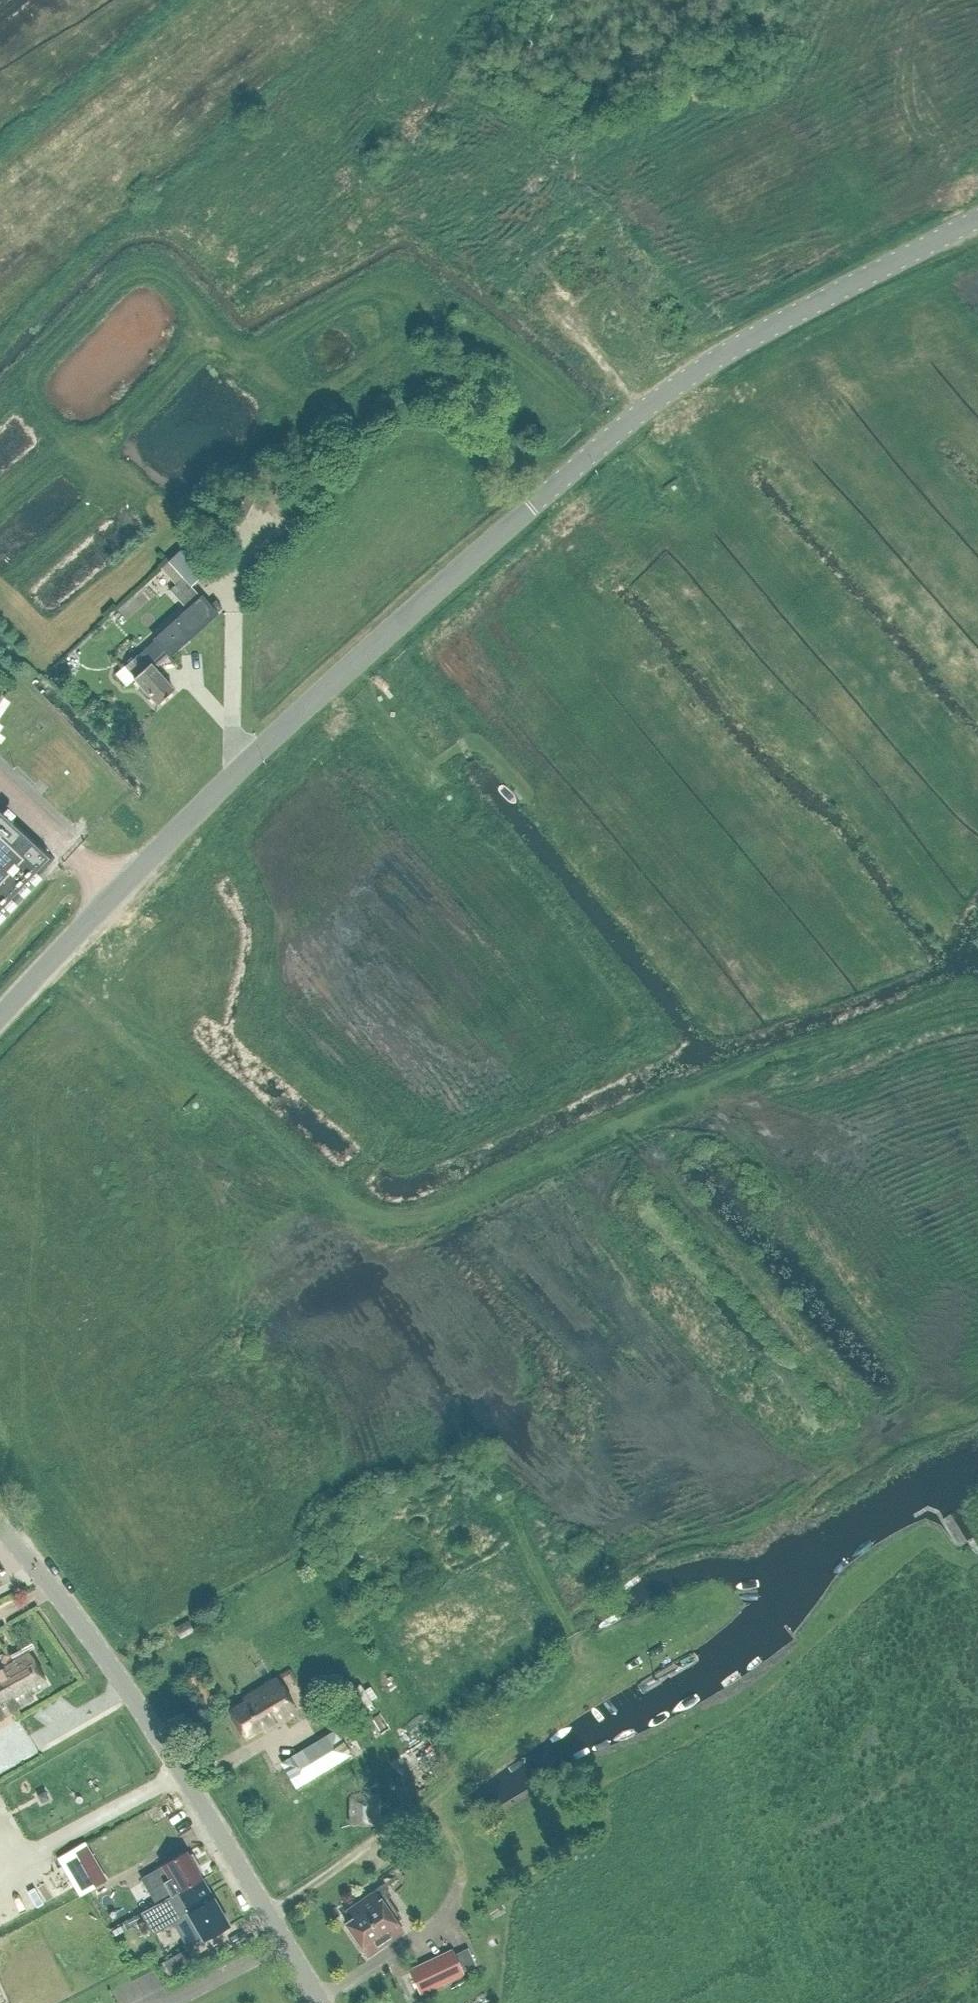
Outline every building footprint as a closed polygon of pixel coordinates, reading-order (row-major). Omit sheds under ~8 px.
[(604,210),(595,215),(607,235),(616,230),(604,210)] [(183,577),(190,584),(201,574),(180,551),(160,569),(174,585),(183,577)] [(126,665),(115,674),(125,686),(134,677),(157,703),(173,688),(154,667),(216,611),(220,607),(214,600),(210,604),(201,594),(200,595),(190,584),(183,577),(174,585),(169,589),(186,607),(152,638),(154,640),(127,665),(126,665)] [(54,856),(0,805),(0,915),(54,856)] [(194,1630),(188,1619),(174,1626),(180,1637),(194,1630)] [(0,1661),(0,1685),(13,1709),(34,1698),(32,1692),(47,1683),(28,1651),(12,1660),(10,1656),(0,1661)] [(346,1682),(356,1701),(371,1694),(361,1674),(346,1682)] [(261,1731),(295,1710),(276,1679),(250,1694),(251,1698),(228,1711),(243,1737),(259,1727),(261,1731)] [(13,1709),(0,1685),(0,1717),(13,1709)] [(300,1754),(282,1765),(294,1786),(348,1753),(335,1732),(318,1743),(300,1754)] [(350,1793),(350,1823),(379,1823),(379,1793),(350,1793)] [(201,1877),(186,1850),(161,1864),(163,1866),(152,1872),(158,1883),(150,1888),(136,1864),(122,1872),(121,1871),(93,1887),(84,1870),(68,1878),(78,1895),(87,1890),(97,1907),(131,1889),(139,1902),(152,1894),(155,1900),(175,1889),(177,1891),(201,1877)] [(175,1889),(155,1900),(157,1903),(143,1911),(154,1931),(189,1912),(204,1938),(205,1938),(208,1942),(217,1937),(215,1932),(229,1924),(201,1877),(177,1891),(175,1889)] [(358,1914),(345,1923),(366,1954),(401,1931),(380,1901),(386,1897),(378,1886),(352,1904),(358,1914)] [(105,1924),(109,1936),(133,1927),(129,1915),(105,1924)] [(167,1958),(175,1972),(195,1961),(187,1947),(167,1958)] [(462,1973),(452,1951),(409,1972),(419,1994),(462,1973)]
